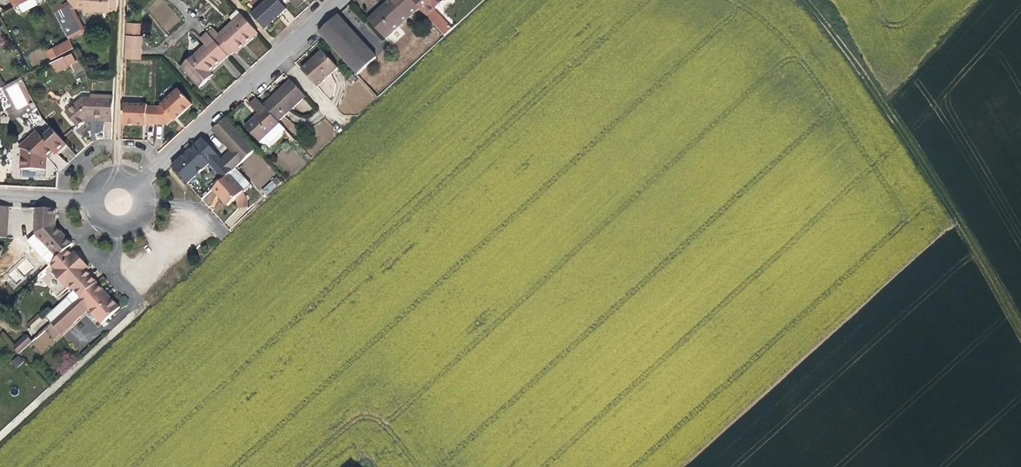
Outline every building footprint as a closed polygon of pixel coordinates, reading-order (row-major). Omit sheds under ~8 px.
[(14,9),(24,3),(29,0),(9,0),(14,9)] [(68,2),(62,7),(59,3),(50,8),(68,42),(84,33),(72,11),(77,9),(82,9),(92,10),(109,12),(109,0),(116,0),(67,0),(68,2)] [(248,16),(263,32),(285,12),(274,0),(267,0),(264,3),(266,6),(257,13),(255,10),(248,16)] [(293,10),(305,0),(284,0),(293,10)] [(388,2),(365,23),(383,43),(417,11),(407,0),(386,0),(388,2)] [(449,30),(430,10),(442,0),(407,0),(417,11),(441,37),(449,30)] [(264,3),(255,10),(257,13),(266,6),(264,3)] [(227,23),(236,15),(232,11),(223,17),(227,23)] [(242,46),(255,36),(236,15),(227,23),(215,34),(213,32),(207,37),(226,58),(241,45),(242,46)] [(376,59),(337,16),(315,35),(354,77),(376,59)] [(126,37),(137,38),(137,23),(126,23),(126,37)] [(203,33),(207,37),(213,32),(209,27),(203,33)] [(208,74),(226,58),(207,37),(203,33),(194,39),(199,45),(187,56),(190,61),(180,70),(197,90),(206,82),(203,79),(208,74)] [(125,61),(140,62),(141,51),(136,51),(137,38),(126,37),(125,61)] [(73,54),(64,58),(68,66),(77,62),(73,54)] [(320,55),(300,73),(316,90),(335,72),(320,55)] [(176,66),(180,70),(190,61),(187,56),(176,66)] [(64,58),(59,61),(51,65),(56,73),(64,69),(68,66),(64,58)] [(11,112),(32,103),(21,78),(0,87),(11,112)] [(280,119),(303,100),(289,84),(267,103),(280,119)] [(123,105),(122,127),(145,128),(145,126),(165,127),(171,122),(172,122),(191,107),(177,91),(159,107),(160,109),(130,108),(130,106),(123,105)] [(110,125),(112,97),(102,97),(102,101),(87,100),(81,100),(62,114),(74,130),(80,125),(88,120),(101,121),(101,125),(110,125)] [(281,136),(276,131),(274,129),(277,126),(255,102),(248,108),(257,119),(243,130),(256,145),(259,144),(261,148),(266,148),(281,136)] [(90,123),(101,125),(101,121),(88,120),(80,125),(83,129),(90,123)] [(238,167),(253,153),(224,120),(209,133),(228,155),(238,167)] [(67,147),(51,130),(41,139),(36,133),(17,148),(17,172),(44,172),(44,161),(44,155),(51,151),(54,154),(55,156),(67,147)] [(169,169),(185,187),(209,167),(221,182),(225,178),(227,177),(217,164),(199,142),(181,159),(183,162),(178,167),(175,164),(169,169)] [(44,155),(44,161),(54,154),(51,151),(44,155)] [(233,171),(238,167),(228,155),(217,164),(227,177),(233,171)] [(246,187),(233,171),(227,177),(225,178),(239,194),(246,187)] [(266,195),(282,182),(277,176),(261,189),(266,195)] [(221,182),(209,193),(222,208),(225,206),(235,197),(239,194),(225,178),(221,182)] [(235,197),(225,206),(230,213),(241,209),(239,203),(235,197)] [(65,251),(71,246),(53,227),(54,212),(33,211),(32,238),(39,246),(32,252),(39,261),(46,254),(50,251),(57,259),(65,251)] [(46,254),(53,262),(57,259),(50,251),(46,254)] [(72,292),(89,278),(84,272),(88,270),(82,262),(78,265),(70,256),(65,251),(57,259),(53,262),(48,267),(52,272),(50,274),(58,282),(61,279),(68,287),(72,292)] [(74,253),(70,256),(78,265),(82,262),(74,253)] [(78,299),(95,283),(89,278),(72,292),(78,299)] [(61,279),(58,282),(64,290),(68,287),(61,279)] [(118,309),(95,283),(78,299),(71,305),(50,325),(59,335),(79,317),(73,311),(81,305),(86,312),(88,314),(93,320),(99,326),(118,309)] [(71,305),(78,299),(72,292),(66,298),(71,305)] [(43,318),(50,325),(71,305),(66,298),(43,318)] [(73,311),(79,317),(86,312),(81,305),(73,311)] [(88,324),(93,320),(88,314),(83,318),(88,324)] [(50,325),(43,331),(52,342),(59,335),(50,325)] [(12,347),(19,354),(32,341),(25,334),(12,347)] [(16,368),(24,361),(18,355),(10,362),(16,368)]
